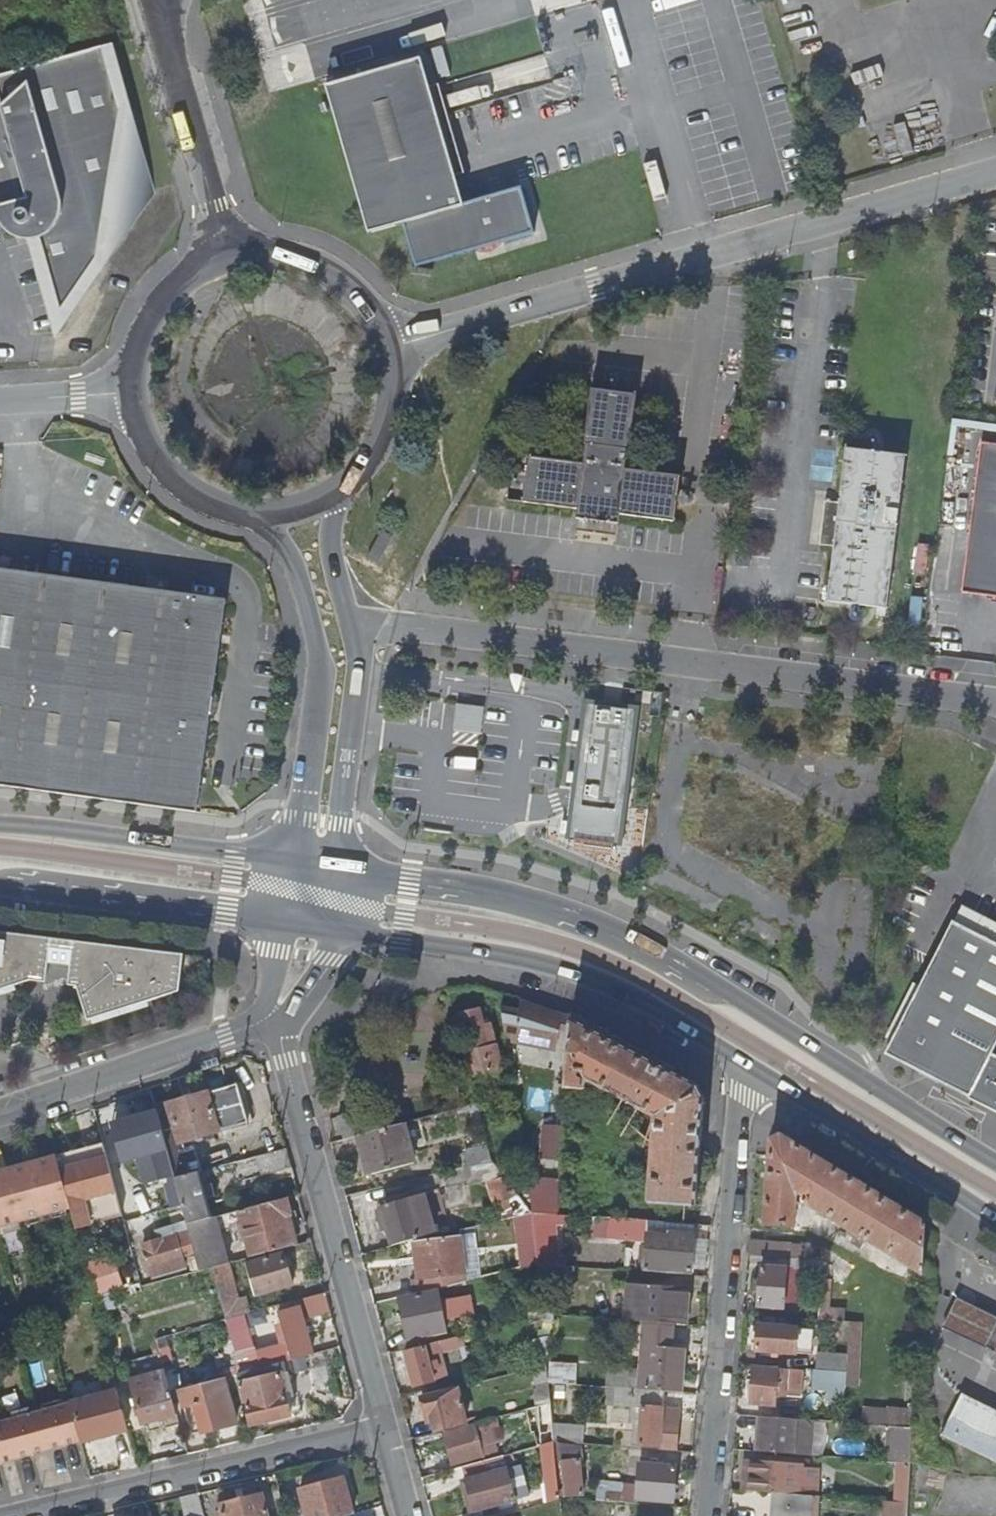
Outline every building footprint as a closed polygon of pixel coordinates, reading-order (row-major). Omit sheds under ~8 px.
[(23,203),(47,294),(69,298),(141,192),(102,47),(0,75),(0,209),(23,203)] [(420,59),(323,85),(367,235),(402,225),(414,268),(535,233),(521,186),(462,203),(420,59)] [(613,374),(610,374),(609,376),(607,378),(606,382),(608,386),(611,387),(615,387),(618,385),(619,382),(619,378),(616,375),(613,374)] [(635,393),(589,388),(580,462),(529,456),(522,503),(577,509),(575,519),(574,530),(617,535),(618,525),(619,514),(674,520),(680,474),(626,467),(635,393)] [(981,441),(963,593),(990,596),(990,591),(995,592),(995,443),(981,441)] [(906,453),(846,447),(840,502),(825,499),(819,546),(835,548),(829,602),(889,610),(906,453)] [(512,478),(511,482),(512,484),(513,486),(516,488),(519,488),(523,486),(524,483),(524,480),(522,477),(518,476),(515,476),(512,478)] [(691,490),(688,490),(685,491),(684,495),(684,498),(686,501),(690,503),(694,501),(695,499),(696,496),(694,492),(691,490)] [(391,537),(380,532),(365,558),(376,563),(391,537)] [(0,567),(0,785),(195,816),(208,721),(214,717),(217,712),(219,705),(217,696),(213,690),(226,598),(0,567)] [(633,725),(584,719),(578,762),(576,778),(574,798),(623,804),(633,725)] [(576,778),(578,762),(562,760),(561,776),(576,778)] [(995,1047),(995,945),(952,923),(890,1049),(921,1065),(917,1073),(970,1099),(993,1054),(995,1047)] [(49,939),(8,934),(0,933),(0,992),(25,984),(32,982),(42,983),(45,965),(49,965),(68,968),(64,985),(80,988),(82,996),(77,997),(86,1023),(100,1019),(133,1008),(167,996),(173,994),(178,955),(167,953),(128,948),(89,943),(49,939)] [(468,1052),(463,1054),(469,1077),(502,1068),(490,1021),(484,1022),(481,1009),(458,1016),(468,1052)] [(558,1023),(517,1020),(514,1058),(547,1061),(548,1045),(557,1046),(558,1023)] [(570,1020),(565,1089),(582,1098),(584,1080),(652,1117),(647,1196),(693,1199),(702,1101),(698,1093),(696,1086),(570,1020)] [(970,1099),(995,1113),(995,1056),(993,1054),(970,1099)] [(218,1059),(202,1064),(204,1071),(221,1066),(218,1059)] [(198,1173),(203,1172),(193,1136),(246,1122),(236,1083),(154,1106),(174,1179),(198,1173)] [(113,1144),(133,1139),(153,1134),(142,1093),(128,1098),(133,1113),(107,1120),(113,1144)] [(571,1108),(564,1106),(562,1130),(555,1215),(563,1216),(571,1108)] [(338,1119),(344,1140),(355,1138),(349,1116),(338,1119)] [(413,1164),(403,1125),(353,1139),(364,1179),(413,1164)] [(578,1216),(579,1200),(584,1125),(576,1125),(570,1216),(578,1216)] [(555,1215),(562,1130),(541,1127),(538,1160),(544,1160),(542,1191),(526,1190),(529,1212),(530,1213),(530,1214),(550,1215),(555,1215)] [(153,1134),(133,1139),(147,1188),(166,1182),(153,1134)] [(865,1241),(921,1276),(925,1226),(921,1223),(780,1135),(771,1140),(765,1222),(794,1225),(796,1192),(802,1193),(802,1187),(809,1187),(808,1205),(857,1236),(853,1242),(861,1248),(865,1241)] [(74,1230),(122,1217),(102,1144),(54,1157),(68,1210),(74,1230)] [(260,1175),(291,1167),(286,1150),(256,1158),(260,1175)] [(19,1223),(68,1210),(54,1157),(37,1162),(42,1182),(26,1186),(21,1166),(5,1170),(19,1223)] [(489,1157),(462,1165),(467,1179),(484,1175),(491,1199),(515,1193),(503,1176),(489,1157)] [(42,1182),(37,1162),(21,1166),(26,1186),(42,1182)] [(184,1219),(186,1225),(208,1220),(210,1219),(200,1180),(216,1176),(214,1169),(203,1172),(198,1173),(174,1179),(184,1219)] [(5,1170),(0,1172),(0,1228),(19,1223),(5,1170)] [(523,1171),(503,1176),(515,1193),(529,1212),(526,1190),(523,1171)] [(387,1231),(392,1246),(434,1233),(422,1193),(379,1206),(380,1208),(387,1231)] [(491,1199),(497,1220),(529,1212),(515,1193),(491,1199)] [(208,1220),(212,1233),(220,1231),(242,1224),(252,1256),(297,1245),(284,1199),(210,1219),(208,1220)] [(622,1219),(626,1219),(627,1204),(579,1200),(578,1216),(622,1219)] [(643,1205),(642,1220),(652,1221),(695,1224),(697,1208),(643,1205)] [(387,1231),(380,1208),(374,1210),(381,1232),(387,1231)] [(533,1249),(548,1250),(550,1215),(530,1214),(533,1249)] [(186,1225),(184,1219),(153,1228),(156,1238),(139,1242),(148,1274),(196,1261),(186,1225)] [(626,1219),(622,1219),(621,1237),(643,1238),(641,1273),(667,1274),(667,1272),(688,1273),(691,1236),(664,1235),(664,1238),(652,1238),(652,1221),(642,1220),(626,1219)] [(208,1220),(186,1225),(196,1261),(198,1270),(212,1267),(220,1265),(212,1233),(208,1220)] [(220,1231),(212,1233),(220,1265),(228,1262),(220,1231)] [(470,1234),(456,1236),(465,1282),(480,1278),(470,1234)] [(465,1282),(456,1236),(413,1244),(419,1278),(414,1279),(417,1293),(465,1282)] [(845,1291),(846,1291),(856,1297),(850,1308),(860,1321),(868,1328),(867,1334),(898,1337),(901,1295),(827,1246),(752,1240),(751,1256),(797,1260),(822,1262),(821,1273),(820,1288),(845,1291)] [(547,1266),(548,1250),(533,1249),(535,1265),(547,1266)] [(286,1252),(248,1262),(257,1295),(294,1285),(286,1252)] [(822,1262),(797,1260),(796,1267),(762,1265),(758,1306),(797,1309),(800,1271),(821,1273),(822,1262)] [(225,1320),(251,1314),(246,1297),(238,1299),(228,1262),(220,1265),(212,1267),(225,1320)] [(566,1292),(568,1268),(547,1266),(535,1265),(537,1291),(566,1292)] [(391,1282),(395,1295),(413,1290),(410,1277),(391,1282)] [(630,1308),(632,1285),(624,1284),(622,1321),(635,1322),(636,1309),(630,1308)] [(686,1288),(632,1285),(630,1308),(636,1309),(635,1322),(639,1322),(667,1324),(684,1325),(686,1288)] [(845,1308),(846,1291),(845,1291),(820,1288),(819,1305),(840,1308),(845,1308)] [(91,1298),(95,1313),(114,1308),(109,1289),(90,1294),(91,1298)] [(432,1292),(393,1303),(403,1342),(442,1332),(432,1292)] [(292,1311),(295,1320),(329,1312),(325,1295),(291,1304),(292,1311)] [(839,1317),(840,1308),(819,1305),(817,1321),(839,1323),(839,1317)] [(291,1360),(305,1356),(295,1320),(292,1311),(278,1315),(291,1360)] [(244,1318),(229,1323),(237,1354),(253,1350),(244,1318)] [(627,1380),(628,1367),(602,1365),(600,1386),(610,1387),(661,1391),(679,1392),(682,1349),(666,1347),(667,1324),(639,1322),(636,1356),(642,1356),(641,1369),(640,1381),(627,1380)] [(796,1328),(759,1325),(758,1331),(753,1331),(752,1345),(758,1345),(758,1350),(794,1353),(796,1328)] [(463,1347),(461,1337),(436,1343),(439,1353),(463,1347)] [(434,1382),(424,1346),(404,1351),(414,1388),(434,1382)] [(557,1383),(558,1361),(548,1360),(546,1382),(557,1383)] [(573,1362),(558,1361),(557,1383),(572,1384),(573,1362)] [(641,1369),(628,1367),(627,1380),(640,1381),(641,1369)] [(792,1390),(793,1369),(776,1368),(776,1371),(753,1369),(750,1404),(773,1406),(775,1389),(792,1390)] [(143,1425),(176,1415),(169,1391),(164,1371),(131,1380),(143,1425)] [(277,1376),(241,1385),(251,1427),(288,1418),(277,1376)] [(237,1423),(225,1377),(179,1389),(192,1435),(237,1423)] [(968,1380),(939,1437),(995,1465),(995,1394),(968,1380)] [(529,1384),(532,1408),(536,1407),(549,1403),(546,1382),(529,1384)] [(658,1420),(659,1409),(661,1391),(610,1387),(609,1404),(638,1406),(635,1444),(672,1447),(674,1421),(658,1420)] [(433,1434),(462,1427),(452,1390),(417,1398),(424,1424),(430,1423),(433,1434)] [(551,1426),(549,1403),(536,1407),(541,1428),(551,1426)] [(69,1405),(21,1418),(32,1456),(79,1444),(69,1405)] [(675,1410),(659,1409),(658,1420),(674,1421),(675,1410)] [(99,1423),(101,1432),(126,1425),(123,1416),(99,1423)] [(104,1443),(101,1432),(99,1423),(97,1417),(80,1422),(91,1461),(123,1452),(119,1439),(104,1443)] [(810,1421),(762,1417),(759,1452),(811,1457),(814,1422),(810,1421)] [(0,1424),(0,1465),(32,1456),(21,1418),(0,1424)] [(494,1431),(491,1419),(473,1424),(474,1427),(444,1435),(452,1466),(483,1458),(482,1456),(496,1453),(494,1445),(502,1443),(498,1430),(494,1431)] [(551,1427),(551,1426),(541,1428),(545,1446),(553,1443),(551,1427)] [(553,1443),(580,1445),(581,1429),(551,1427),(553,1443)] [(545,1446),(544,1446),(550,1501),(558,1498),(553,1443),(545,1446)] [(582,1489),(577,1446),(559,1449),(565,1491),(582,1489)] [(604,1481),(603,1502),(633,1504),(633,1499),(669,1502),(672,1464),(660,1463),(660,1458),(647,1457),(647,1461),(636,1461),(635,1483),(604,1481)] [(751,1491),(754,1460),(745,1459),(742,1490),(751,1491)] [(806,1463),(754,1460),(751,1491),(775,1493),(809,1496),(818,1497),(821,1497),(823,1469),(806,1468),(806,1463)] [(909,1465),(897,1464),(894,1504),(907,1505),(909,1465)] [(465,1483),(474,1513),(483,1510),(485,1515),(512,1508),(510,1503),(513,1501),(504,1472),(465,1483)] [(350,1515),(341,1478),(298,1490),(305,1515),(346,1515),(350,1515)] [(468,1514),(474,1513),(465,1483),(460,1485),(468,1514)] [(773,1515),(808,1515),(809,1496),(775,1493),(773,1515)] [(818,1497),(809,1496),(808,1515),(817,1515),(818,1497)] [(260,1497),(219,1508),(221,1514),(216,1515),(266,1515),(260,1497)] [(894,1504),(883,1503),(882,1515),(906,1515),(907,1505),(894,1504)]
